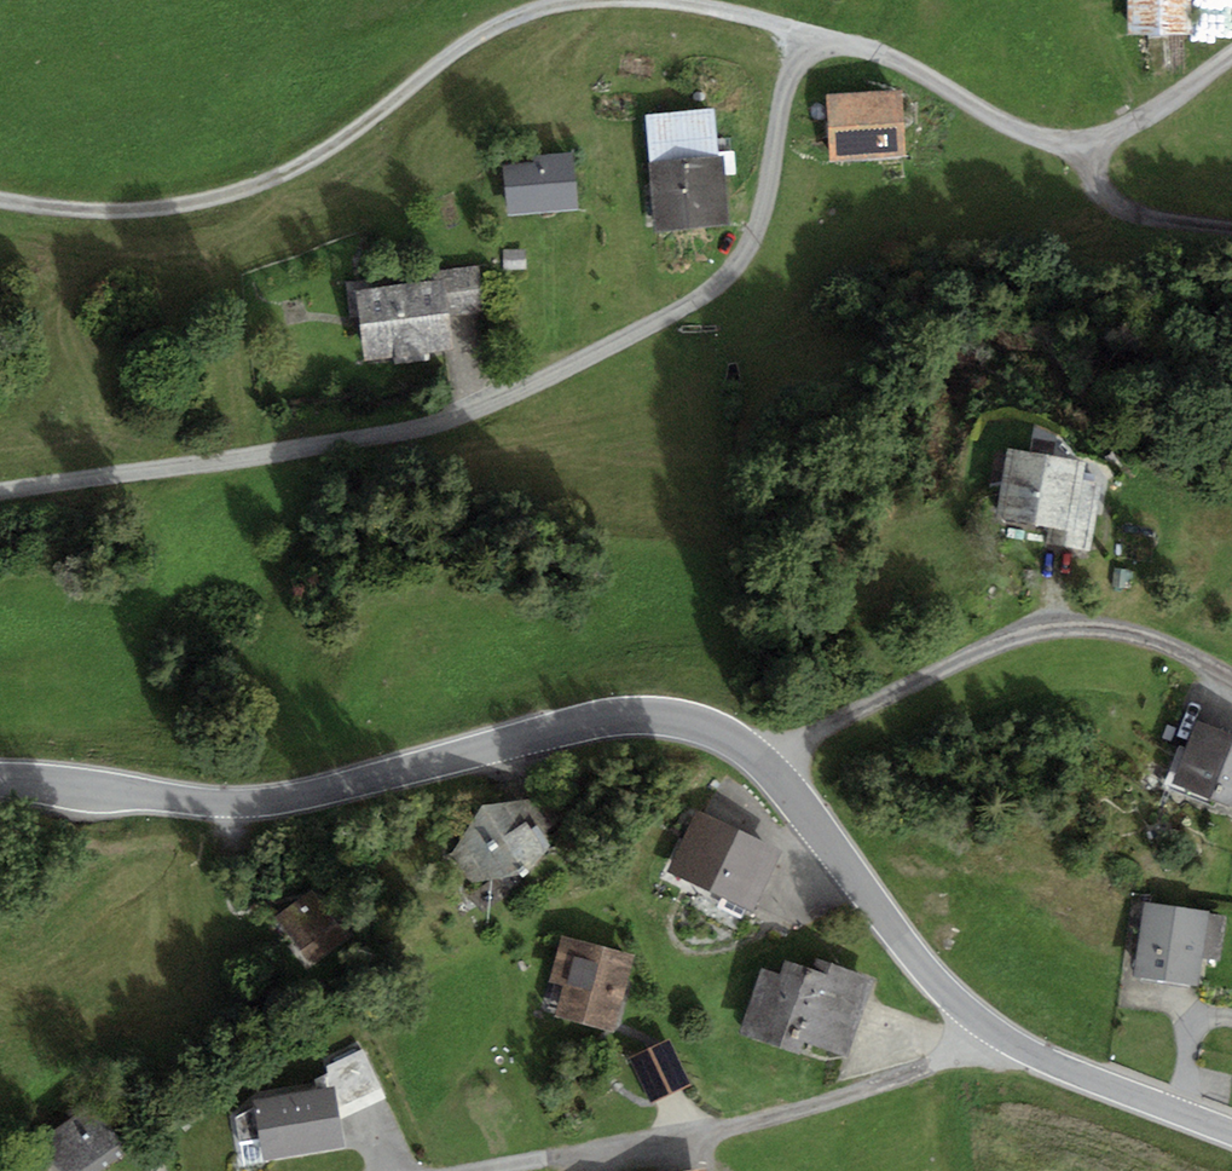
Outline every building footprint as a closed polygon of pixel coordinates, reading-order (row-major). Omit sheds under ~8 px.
[(1143,38),(1205,39),(1205,0),(1143,0),(1143,38)] [(907,95),(828,97),(830,156),(909,154),(907,95)] [(716,114),(646,119),(653,230),(724,226),(716,114)] [(575,158),(503,166),(508,215),(581,207),(575,158)] [(445,286),(362,293),(367,364),(460,356),(457,317),(485,315),(481,268),(444,271),(445,286)] [(1086,466),(1007,454),(997,519),(1092,534),(1100,486),(1083,484),(1086,466)] [(1180,738),(1158,801),(1231,826),(1231,756),(1180,738)] [(504,816),(464,859),(479,890),(547,884),(579,854),(552,815),(504,816)] [(781,855),(699,816),(670,876),(752,915),(781,855)] [(327,899),(294,926),(331,973),(364,946),(327,899)] [(1217,928),(1131,915),(1120,987),(1186,997),(1190,967),(1211,970),(1217,928)] [(647,966),(577,948),(569,979),(582,982),(571,1024),(628,1039),(647,966)] [(797,981),(778,979),(756,1042),(820,1063),(824,1053),(859,1066),(888,987),(831,964),(803,974),(797,981)] [(654,1110),(695,1092),(674,1045),(633,1063),(654,1110)] [(351,1099),(267,1110),(276,1170),(359,1158),(351,1099)] [(55,1151),(70,1170),(108,1170),(139,1148),(111,1109),(55,1151)]
